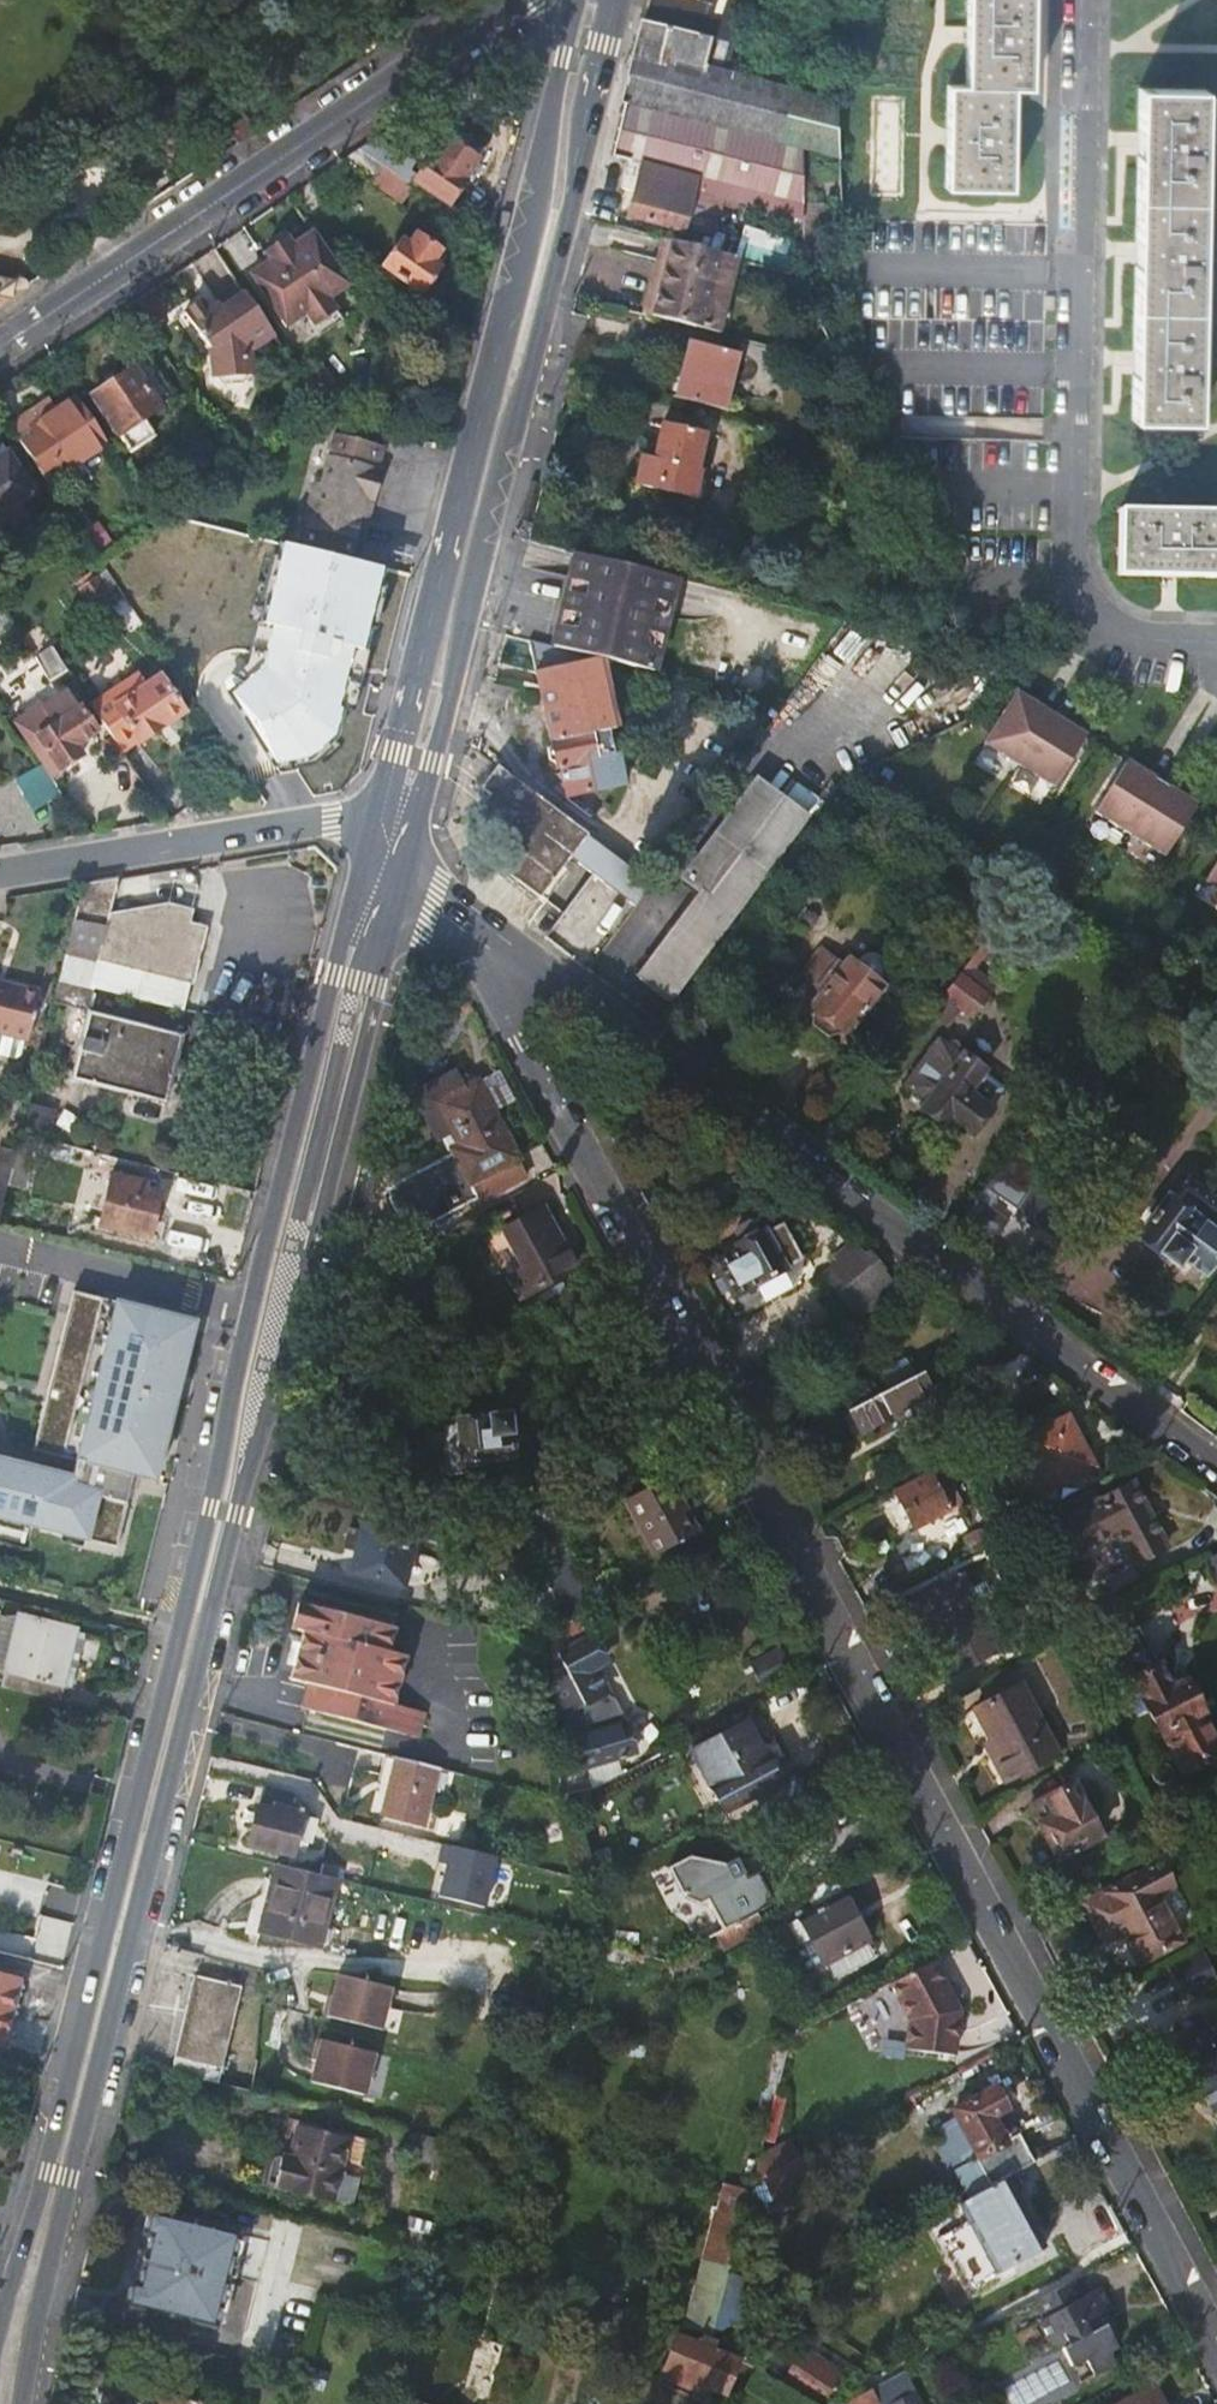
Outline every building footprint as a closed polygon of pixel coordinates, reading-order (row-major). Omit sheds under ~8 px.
[(958,80),(941,79),(937,180),(1002,182),(1005,83),(1021,82),(1023,0),(960,0),(958,80)] [(704,57),(710,38),(649,22),(642,20),(634,51),(621,101),(621,102),(662,112),(777,143),(790,91),(701,68),(704,57)] [(1199,81),(1133,79),(1122,413),(1189,416),(1199,81)] [(601,181),(620,186),(628,159),(649,162),(662,112),(621,102),(609,148),(601,181)] [(705,188),(801,212),(801,204),(802,149),(777,143),(662,112),(649,162),(628,159),(620,186),(633,189),(628,213),(682,227),(689,200),(701,203),(705,188)] [(449,133),(445,140),(474,160),(479,152),(478,145),(458,131),(449,133)] [(474,160),(445,140),(442,138),(412,183),(446,206),(477,162),(474,160)] [(399,157),(374,139),(357,150),(389,172),(399,157)] [(402,202),(412,188),(389,172),(357,150),(341,161),(369,181),(370,179),(402,202)] [(829,205),(801,204),(801,212),(800,255),(829,255),(829,205)] [(345,287),(310,233),(290,246),(285,238),(262,253),(268,261),(248,274),(284,328),(345,287)] [(659,235),(642,311),(719,331),(736,254),(659,235)] [(416,239),(411,248),(399,241),(381,268),(418,293),(436,267),(430,262),(436,253),(416,239)] [(24,287),(0,283),(0,303),(24,287)] [(239,286),(207,308),(213,316),(221,313),(224,304),(243,293),(239,286)] [(253,364),(279,347),(243,293),(224,304),(221,313),(213,316),(207,308),(202,299),(180,313),(204,350),(209,386),(215,395),(242,391),(246,382),(256,380),(253,364)] [(689,339),(675,396),(724,407),(738,352),(689,339)] [(172,396),(135,344),(117,357),(127,370),(130,368),(156,407),(172,396)] [(156,407),(130,368),(127,370),(91,395),(117,434),(156,407)] [(39,406),(9,427),(48,485),(107,445),(76,399),(55,413),(47,418),(39,406)] [(47,401),(39,406),(47,418),(55,413),(47,401)] [(658,424),(649,458),(638,456),(632,483),(687,494),(700,434),(658,424)] [(297,526),(292,545),(348,560),(360,513),(364,495),(374,498),(380,473),(376,472),(383,447),(334,435),(321,488),(312,486),(302,528),(297,526)] [(10,525),(26,515),(19,504),(33,495),(0,448),(0,525),(7,521),(10,525)] [(369,515),(374,498),(364,495),(360,513),(369,515)] [(1113,507),(1109,572),(1216,575),(1216,510),(1113,507)] [(348,560),(292,545),(283,542),(262,621),(270,623),(259,664),(223,688),(276,766),(310,761),(335,737),(342,709),(347,710),(381,569),(348,560)] [(648,669),(672,576),(574,550),(550,644),(594,656),(648,669)] [(89,603),(106,592),(96,579),(80,591),(89,603)] [(617,785),(594,656),(550,644),(525,638),(546,765),(555,764),(560,797),(617,785)] [(32,659),(36,665),(47,681),(66,669),(54,652),(51,648),(32,659)] [(90,705),(121,752),(182,710),(159,676),(146,684),(145,685),(137,673),(90,705)] [(74,743),(94,729),(68,688),(14,721),(51,775),(81,754),(74,743)] [(1026,702),(1011,692),(979,744),(1014,765),(1046,714),(1026,702)] [(1071,730),(1046,714),(1014,765),(1049,787),(1081,736),(1071,730)] [(1125,834),(1157,782),(1135,769),(1122,761),(1090,812),(1125,834)] [(575,862),(601,882),(618,860),(494,768),(479,789),(487,796),(471,819),(498,840),(486,857),(543,900),(566,868),(569,870),(575,862)] [(742,796),(727,816),(682,873),(698,887),(633,972),(662,995),(801,810),(757,776),(742,796)] [(708,801),(727,816),(742,796),(722,781),(708,801)] [(1190,802),(1157,782),(1125,834),(1161,855),(1192,803),(1190,802)] [(1202,880),(1216,890),(1216,856),(1202,880)] [(601,882),(630,904),(647,882),(618,860),(601,882)] [(108,911),(117,879),(80,885),(63,955),(191,988),(206,929),(189,925),(195,909),(166,901),(108,911)] [(984,949),(976,943),(926,1010),(943,1022),(955,1006),(968,1015),(993,981),(972,964),(984,949)] [(808,1001),(842,1028),(877,982),(842,955),(837,962),(815,945),(796,971),(818,987),(808,1001)] [(92,990),(56,981),(50,1006),(86,1013),(92,990)] [(35,993),(0,984),(0,1037),(24,1042),(35,993)] [(163,1102),(181,1036),(86,1013),(70,1079),(163,1102)] [(963,1089),(978,1068),(934,1038),(905,1078),(925,1094),(918,1107),(939,1123),(945,1115),(967,1131),(985,1106),(963,1089)] [(451,1143),(448,1145),(466,1181),(479,1174),(512,1157),(472,1079),(429,1100),(451,1143)] [(54,1111),(26,1105),(19,1135),(36,1139),(46,1142),(54,1111)] [(36,1139),(19,1135),(14,1153),(5,1187),(23,1192),(36,1139)] [(472,1195),(466,1181),(448,1145),(385,1177),(384,1190),(386,1197),(403,1230),(472,1195)] [(5,1187),(14,1153),(0,1149),(0,1209),(5,1187)] [(1032,1153),(1001,1196),(1034,1221),(1049,1201),(1045,1197),(1061,1174),(1032,1153)] [(522,1174),(512,1157),(479,1174),(489,1192),(522,1174)] [(137,1187),(139,1179),(112,1172),(99,1224),(149,1236),(160,1192),(137,1187)] [(1179,1251),(1202,1268),(1216,1248),(1216,1202),(1185,1178),(1172,1196),(1167,1193),(1137,1232),(1162,1252),(1168,1243),(1179,1251)] [(997,1189),(986,1180),(955,1222),(973,1234),(991,1210),(985,1206),(997,1189)] [(539,1207),(499,1228),(518,1268),(504,1277),(513,1296),(569,1266),(539,1207)] [(713,1262),(730,1294),(781,1267),(798,1258),(779,1220),(720,1250),(723,1256),(713,1262)] [(1173,1259),(1179,1251),(1168,1243),(1162,1252),(1173,1259)] [(833,1310),(847,1303),(860,1296),(865,1308),(896,1293),(890,1278),(864,1251),(815,1274),(833,1310)] [(789,1284),(781,1267),(730,1294),(738,1311),(789,1284)] [(152,1480),(192,1323),(70,1292),(30,1450),(73,1461),(67,1485),(0,1468),(0,1519),(114,1546),(125,1502),(122,1501),(129,1474),(152,1480)] [(852,1314),(865,1308),(860,1296),(847,1303),(852,1314)] [(879,1372),(887,1387),(911,1374),(903,1359),(879,1372)] [(928,1394),(916,1371),(911,1374),(887,1387),(843,1410),(856,1432),(928,1394)] [(504,1415),(458,1420),(458,1426),(440,1428),(447,1476),(463,1473),(463,1465),(479,1463),(479,1460),(510,1456),(504,1415)] [(1066,1415),(1017,1442),(1043,1489),(1094,1464),(1066,1415)] [(944,1505),(925,1468),(889,1487),(909,1523),(944,1505)] [(663,1481),(621,1503),(648,1554),(689,1531),(663,1481)] [(1056,1523),(1072,1555),(1115,1533),(1131,1564),(1162,1545),(1129,1484),(1056,1523)] [(402,1581),(418,1514),(366,1500),(350,1568),(402,1581)] [(513,1540),(557,1624),(568,1619),(574,1615),(586,1609),(577,1592),(556,1551),(526,1543),(513,1540)] [(1207,1611),(1216,1607),(1216,1557),(1189,1568),(1207,1611)] [(309,1681),(303,1706),(404,1731),(421,1735),(426,1707),(393,1699),(404,1652),(388,1648),(399,1600),(298,1574),(286,1622),(302,1627),(291,1675),(309,1681)] [(611,1575),(577,1592),(586,1609),(589,1615),(623,1598),(611,1575)] [(960,1575),(907,1602),(948,1680),(1000,1650),(960,1575)] [(19,1615),(15,1633),(6,1673),(57,1685),(71,1627),(19,1615)] [(550,1711),(550,1718),(581,1702),(590,1729),(571,1735),(580,1762),(588,1760),(594,1781),(621,1768),(613,1752),(630,1746),(619,1719),(614,1719),(616,1708),(610,1696),(599,1686),(587,1665),(597,1659),(587,1639),(581,1643),(568,1619),(557,1624),(535,1636),(547,1640),(550,1711)] [(6,1673),(15,1633),(0,1629),(0,1671),(6,1673)] [(1120,1658),(1131,1676),(1153,1665),(1143,1647),(1120,1658)] [(754,1671),(765,1693),(794,1679),(782,1657),(754,1671)] [(1131,1676),(1128,1679),(1149,1718),(1178,1772),(1216,1751),(1216,1748),(1196,1706),(1202,1703),(1192,1683),(1186,1686),(1183,1682),(1168,1689),(1156,1664),(1153,1665),(1131,1676)] [(57,1685),(6,1673),(0,1671),(0,1686),(53,1699),(57,1685)] [(1014,1685),(968,1709),(993,1757),(989,1759),(1000,1783),(1050,1755),(1014,1685)] [(755,1749),(739,1721),(686,1751),(719,1812),(745,1797),(752,1802),(767,1793),(767,1784),(775,1781),(758,1748),(755,1749)] [(418,1819),(432,1763),(398,1754),(391,1752),(379,1808),(418,1819)] [(292,1790),(261,1781),(244,1840),(289,1852),(300,1809),(288,1805),(292,1790)] [(1065,1782),(1021,1804),(1050,1858),(1092,1834),(1065,1782)] [(493,1855),(440,1841),(435,1860),(442,1861),(434,1893),(480,1905),(493,1855)] [(700,1900),(717,1930),(749,1913),(768,1903),(752,1872),(741,1878),(733,1864),(723,1870),(717,1859),(681,1857),(658,1869),(675,1902),(693,1904),(700,1900)] [(497,1858),(490,1905),(508,1908),(515,1861),(497,1858)] [(314,1945),(333,1876),(304,1869),(273,1860),(256,1930),(314,1945)] [(366,1866),(347,1861),(342,1878),(362,1884),(366,1866)] [(1135,1868),(1073,1901),(1093,1940),(1113,1931),(1128,1961),(1172,1938),(1147,1892),(1160,1885),(1147,1861),(1135,1868)] [(820,1974),(863,1951),(865,1949),(829,1880),(796,1897),(807,1918),(791,1927),(815,1976),(820,1974)] [(756,1926),(749,1913),(717,1930),(711,1933),(717,1947),(756,1926)] [(1216,1981),(1216,1973),(1204,1947),(1170,1965),(1187,1997),(1216,1981)] [(871,1965),(863,1951),(820,1974),(828,1989),(871,1965)] [(954,2015),(928,1963),(885,1986),(904,2020),(898,2051),(947,2059),(954,2015)] [(15,1975),(0,1971),(0,2035),(15,1975)] [(190,1974),(166,2070),(217,2083),(241,1987),(190,1974)] [(390,1988),(338,1974),(327,2016),(379,2030),(390,1988)] [(1168,2026),(1183,2055),(1180,2058),(1202,2099),(1216,2090),(1216,2037),(1213,2039),(1197,2010),(1168,2026)] [(373,2053),(321,2040),(311,2081),(363,2095),(373,2053)] [(1027,2165),(1013,2138),(999,2146),(985,2121),(999,2112),(988,2091),(948,2112),(974,2160),(947,2175),(960,2201),(1008,2175),(1027,2165)] [(775,2104),(768,2102),(767,2106),(763,2122),(769,2123),(775,2104)] [(1013,2138),(999,2112),(985,2121),(999,2146),(1013,2138)] [(364,2138),(289,2118),(282,2147),(270,2144),(260,2181),(348,2204),(364,2138)] [(441,2174),(449,2176),(457,2144),(418,2134),(413,2159),(442,2166),(441,2174)] [(784,2144),(753,2160),(747,2184),(757,2178),(791,2160),(792,2159),(784,2144)] [(803,2181),(791,2160),(757,2178),(770,2202),(803,2181)] [(1017,2191),(1008,2175),(960,2201),(950,2206),(962,2226),(933,2242),(966,2304),(1012,2278),(1006,2268),(1041,2251),(1011,2195),(1017,2191)] [(770,2202),(757,2178),(747,2184),(739,2211),(770,2202)] [(212,2323),(236,2231),(146,2208),(141,2230),(147,2232),(135,2280),(128,2278),(123,2301),(212,2323)] [(408,2215),(401,2246),(429,2253),(437,2224),(408,2215)] [(711,2215),(702,2247),(727,2254),(736,2223),(711,2215)] [(702,2247),(697,2265),(722,2273),(724,2267),(727,2255),(727,2254),(702,2247)] [(738,2258),(727,2255),(724,2267),(735,2270),(738,2258)] [(697,2265),(686,2301),(713,2308),(718,2290),(722,2273),(697,2265)] [(729,2294),(735,2270),(724,2267),(722,2273),(718,2290),(729,2294)] [(516,2281),(497,2275),(493,2289),(513,2294),(516,2281)] [(1068,2283),(1028,2304),(1037,2321),(1034,2323),(1046,2346),(1052,2342),(1066,2368),(1079,2361),(1089,2378),(1110,2367),(1104,2354),(1112,2350),(1100,2327),(1097,2329),(1093,2321),(1101,2316),(1104,2305),(1096,2290),(1077,2300),(1068,2283)] [(686,2301),(678,2329),(681,2329),(705,2336),(713,2308),(686,2301)] [(709,2355),(712,2340),(707,2337),(705,2336),(681,2329),(679,2339),(673,2337),(658,2384),(706,2398),(710,2384),(726,2389),(733,2362),(709,2355)] [(774,2380),(810,2403),(819,2403),(838,2375),(797,2348),(774,2380)] [(150,2403),(160,2403),(165,2390),(156,2387),(150,2403)] [(841,2403),(878,2403),(870,2388),(841,2403)] [(165,2390),(160,2403),(204,2403),(204,2401),(165,2390)] [(1127,2403),(1156,2403),(1150,2392),(1127,2403)]
